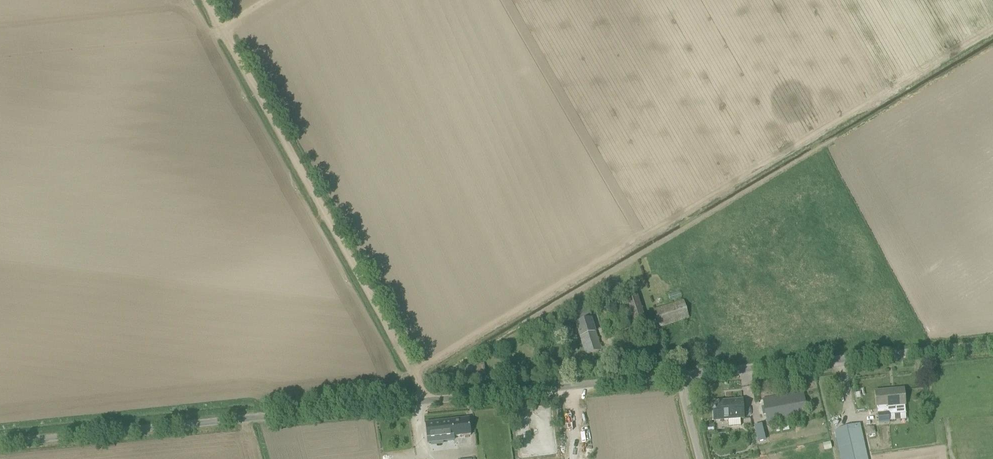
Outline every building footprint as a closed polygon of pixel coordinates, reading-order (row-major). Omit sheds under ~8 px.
[(636,294),(622,299),(630,324),(644,319),(636,294)] [(683,300),(654,309),(660,327),(689,318),(683,300)] [(588,309),(573,314),(586,355),(601,350),(588,309)] [(574,335),(570,321),(558,323),(562,338),(574,335)] [(637,326),(622,331),(624,339),(640,334),(637,326)] [(484,363),(464,365),(465,376),(485,373),(484,363)] [(889,415),(906,414),(903,389),(876,392),(878,412),(879,424),(890,423),(889,415)] [(767,423),(772,422),(808,416),(804,392),(763,399),(767,423)] [(713,402),(714,421),(744,419),(742,400),(713,402)] [(451,421),(426,423),(428,443),(454,440),(454,437),(458,436),(470,435),(470,434),(470,429),(469,419),(451,421)] [(833,431),(837,448),(840,458),(866,458),(858,426),(833,431)] [(831,442),(823,444),(825,450),(832,449),(831,442)]
